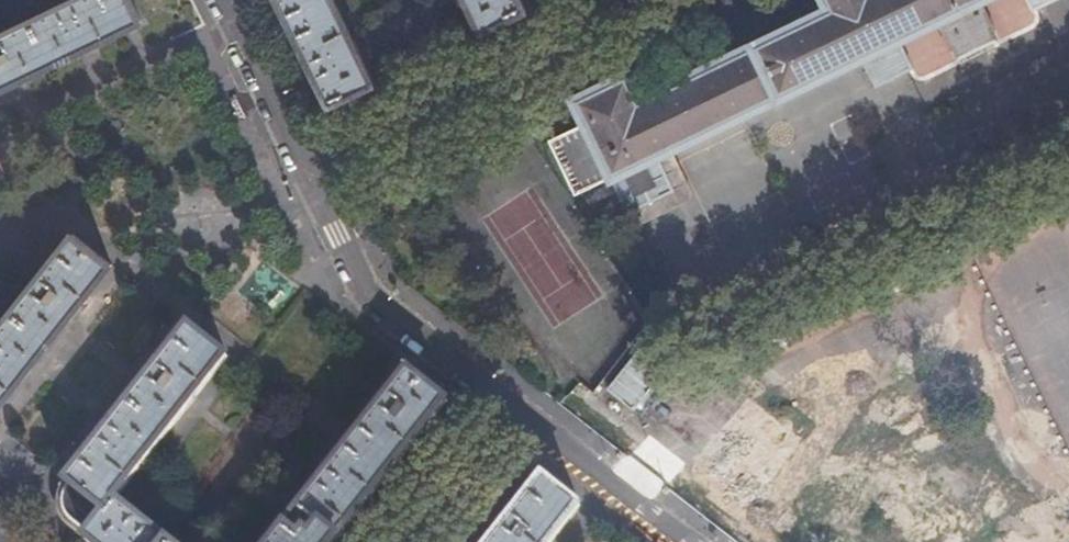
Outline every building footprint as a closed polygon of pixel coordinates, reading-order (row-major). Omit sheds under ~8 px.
[(136,19),(127,0),(62,0),(0,30),(0,86),(136,19)] [(324,104),(367,83),(326,0),(274,0),(324,104)] [(479,31),(521,9),(516,0),(464,0),(479,31)] [(821,7),(635,96),(621,69),(566,95),(579,119),(543,138),(571,194),(606,178),(623,211),(670,188),(655,156),(856,58),(870,86),(907,68),(893,40),(932,21),(947,50),(949,48),(954,57),(994,38),(990,29),(992,27),(978,0),(818,0),(821,7)] [(1026,11),(1048,0),(1020,0),(1026,11)] [(69,232),(0,319),(0,399),(108,262),(69,232)] [(113,497),(224,355),(185,324),(59,485),(58,486),(57,489),(56,491),(55,493),(55,496),(55,498),(55,501),(55,505),(56,508),(60,517),(92,541),(171,541),(113,497)] [(401,368),(264,541),(328,541),(441,398),(401,368)] [(580,505),(538,473),(484,541),(551,541),(580,505)]
